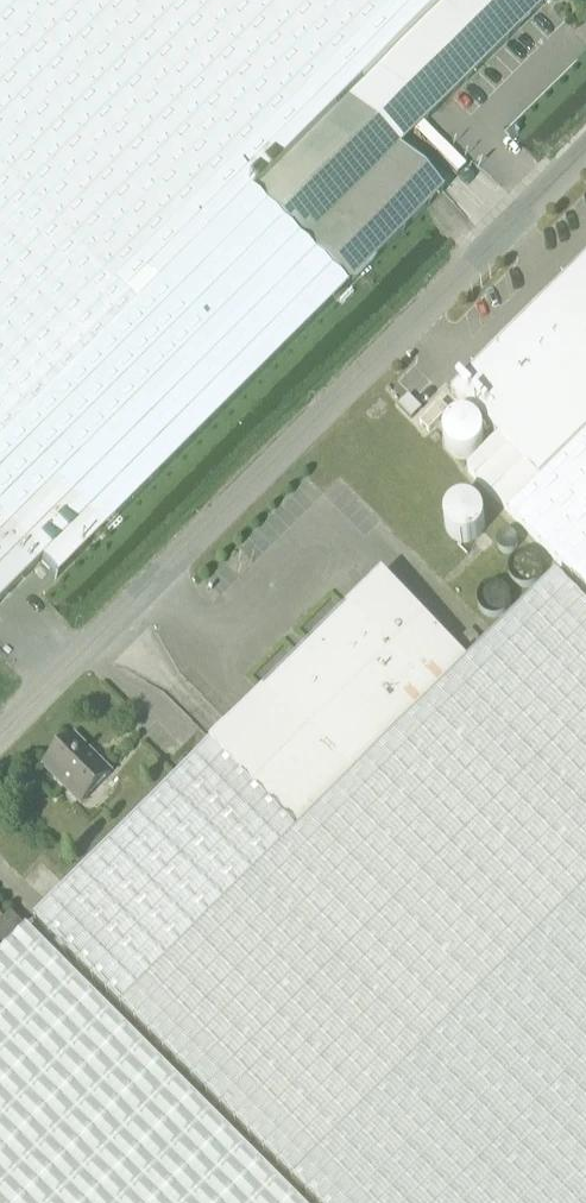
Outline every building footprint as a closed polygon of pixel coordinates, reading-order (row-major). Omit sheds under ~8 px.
[(41,563),(57,579),(348,288),(347,287),(423,211),(432,202),(441,193),(397,149),(427,119),(545,1),(544,0),(0,0),(0,605),(41,563)] [(571,273),(572,274),(560,286),(559,287),(558,286),(552,292),(533,311),(537,315),(531,320),(527,317),(489,355),(480,364),(481,364),(469,376),(469,375),(452,392),(470,410),(496,436),(544,484),(585,443),(585,259),(571,273)] [(420,423),(428,432),(449,412),(440,403),(420,423)] [(544,484),(496,436),(479,453),(483,457),(468,472),(585,590),(585,443),(544,484)] [(299,829),(212,742),(34,919),(38,924),(316,1202),(585,1202),(585,601),(558,573),(467,662),(299,829)] [(212,742),(299,829),(467,662),(382,574),(212,742)] [(44,766),(81,803),(111,773),(74,736),(44,766)] [(2,949),(24,926),(11,912),(3,920),(0,917),(0,947),(2,949)] [(0,956),(0,1202),(297,1202),(26,931),(0,956)]
